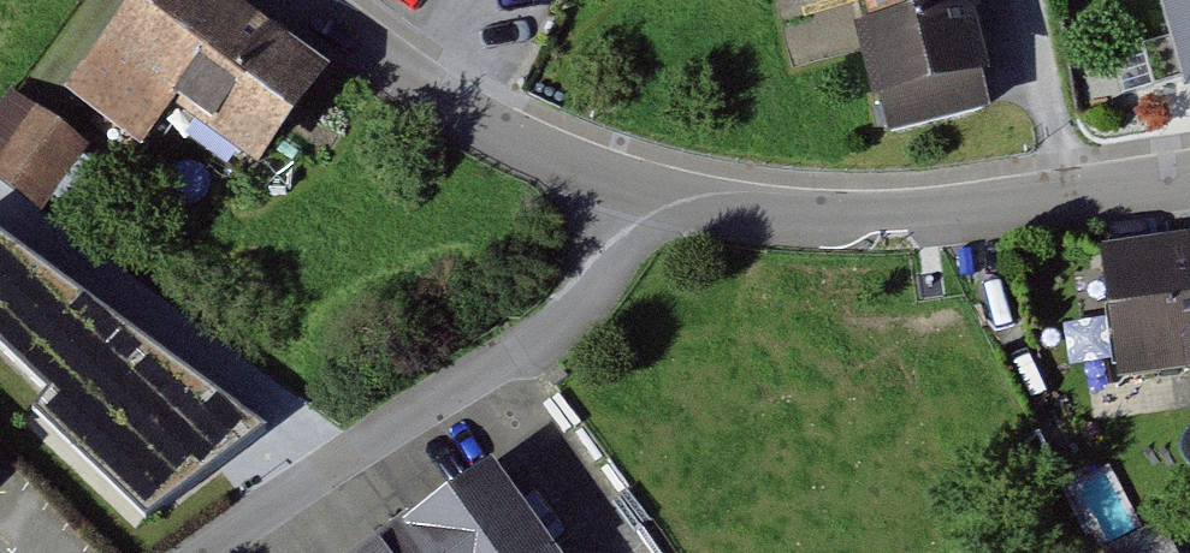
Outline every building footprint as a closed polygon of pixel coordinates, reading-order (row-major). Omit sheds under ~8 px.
[(347,82),(231,0),(156,0),(85,99),(171,159),(199,120),(280,177),(347,82)] [(904,129),(1013,102),(987,0),(872,0),(904,129)] [(1189,34),(1189,0),(1181,0),(1189,34)] [(46,212),(91,149),(20,99),(0,127),(0,180),(46,212)] [(1112,365),(1189,354),(1189,237),(1096,250),(1112,365)] [(133,526),(254,443),(0,264),(0,372),(43,411),(25,430),(133,526)] [(384,552),(566,552),(509,469),(384,552)] [(1171,530),(1123,552),(1182,552),(1171,530)]
